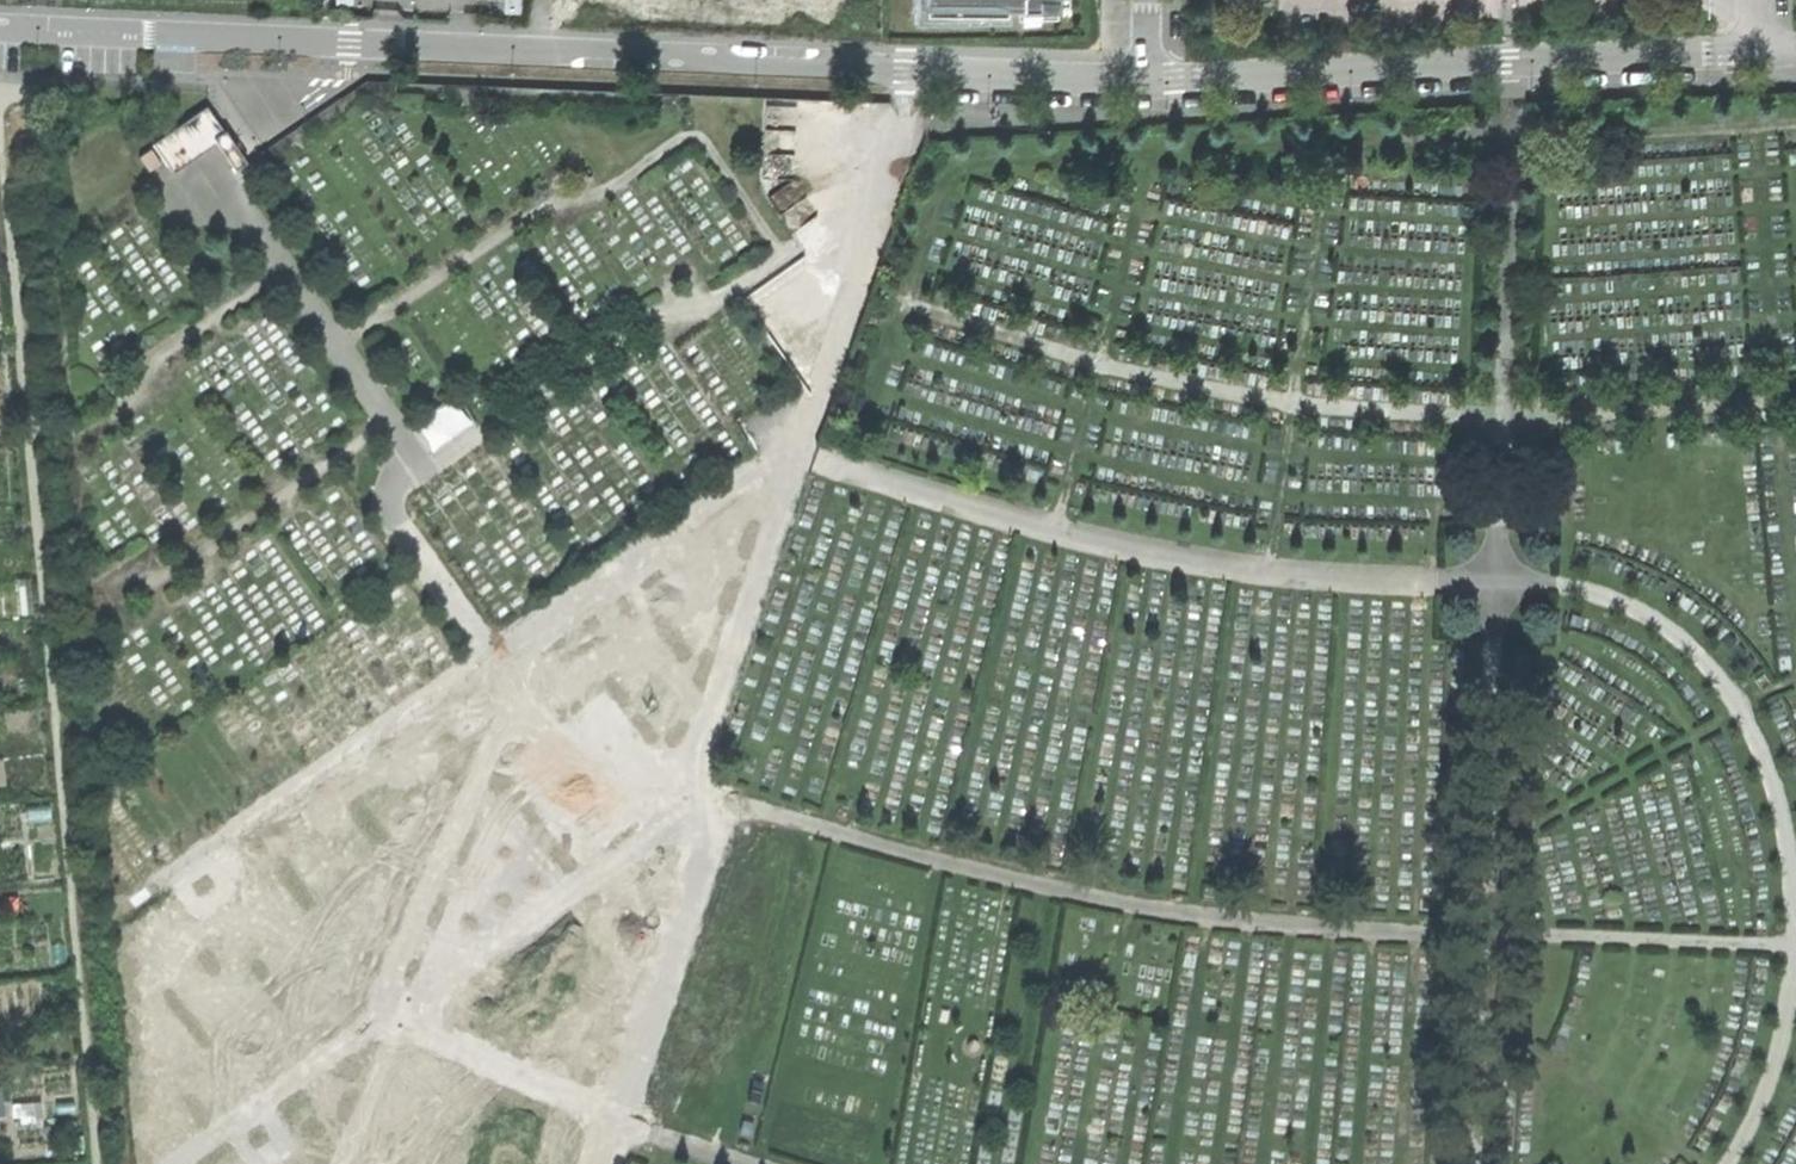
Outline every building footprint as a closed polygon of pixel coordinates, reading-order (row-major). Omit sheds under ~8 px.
[(159,145),(174,166),(221,133),(224,130),(209,109),(159,145)] [(140,157),(158,183),(174,172),(156,146),(140,157)] [(433,446),(472,424),(459,401),(420,422),(433,446)]
